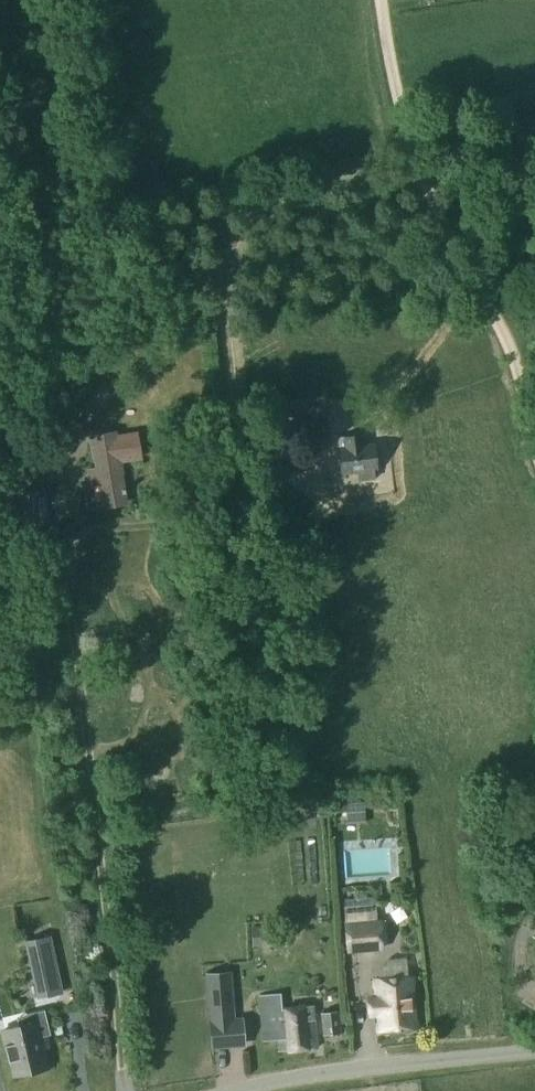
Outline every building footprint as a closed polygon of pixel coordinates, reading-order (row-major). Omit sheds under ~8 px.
[(273,444),(300,441),(302,441),(327,437),(327,430),(325,421),(308,423),(272,427),(273,444)] [(51,445),(79,440),(77,423),(48,429),(51,445)] [(135,432),(115,435),(102,437),(102,431),(94,432),(94,439),(92,439),(94,458),(96,458),(103,509),(125,505),(119,463),(139,460),(135,432)] [(339,474),(342,474),(357,472),(358,482),(376,479),(375,470),(377,470),(374,445),(364,446),(363,436),(338,439),(339,449),(337,449),(339,474)] [(17,493),(18,525),(48,523),(47,491),(17,493)] [(346,824),(365,823),(364,808),(345,809),(346,824)] [(387,922),(348,925),(350,951),(383,949),(383,942),(389,942),(387,922)] [(268,927),(249,928),(250,949),(269,948),(268,927)] [(47,937),(22,943),(35,1001),(60,995),(47,937)] [(412,978),(376,980),(377,1000),(368,1001),(369,1014),(378,1014),(380,1031),(415,1029),(412,978)] [(313,1006),(281,1010),(280,995),(260,996),(261,1013),(263,1042),(277,1040),(279,1053),(318,1049),(313,1006)] [(324,1036),(340,1034),(338,1012),(321,1014),(324,1036)] [(242,1021),(217,1023),(209,1023),(210,1048),(244,1045),(242,1021)] [(37,1023),(31,1024),(3,1031),(14,1077),(48,1069),(37,1023)]
